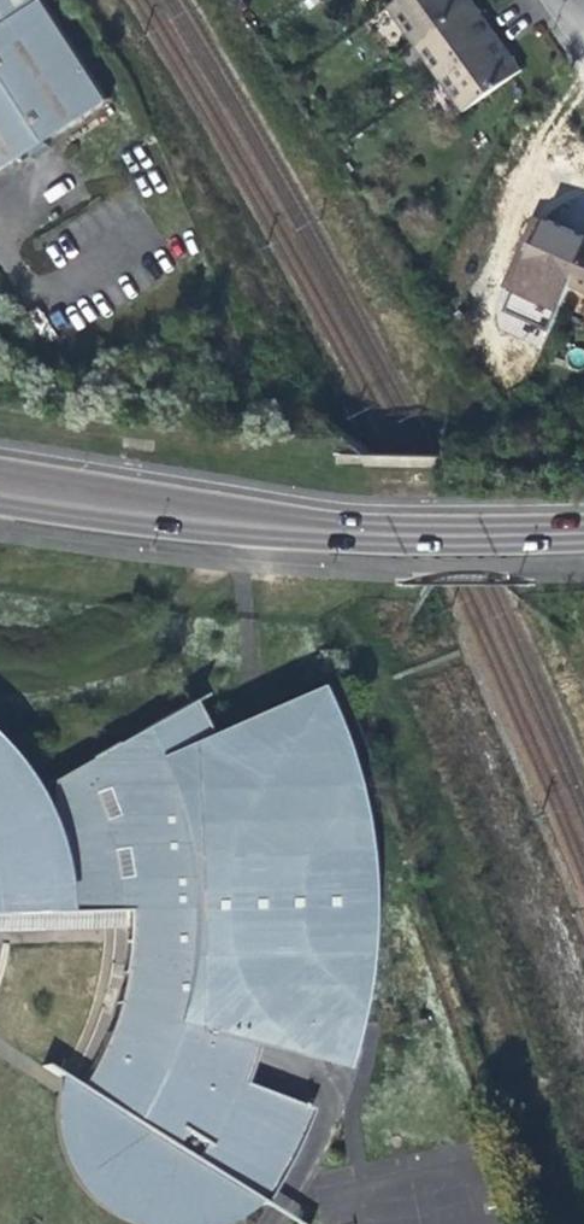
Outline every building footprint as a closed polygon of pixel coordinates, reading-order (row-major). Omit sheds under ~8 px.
[(112,96),(49,0),(0,0),(0,167),(112,96)] [(416,41),(440,75),(465,110),(523,68),(512,53),(489,20),(474,0),(404,0),(392,8),(416,41)] [(565,291),(583,300),(583,250),(565,291)] [(310,685),(148,756),(172,816),(184,853),(189,897),(187,945),(179,989),(171,1024),(254,1046),(345,1069),(352,1036),(356,971),(360,922),(357,849),(352,811),(341,763),(323,711),(310,685)] [(185,697),(108,741),(105,740),(83,754),(84,756),(45,778),(18,742),(0,724),(0,912),(2,912),(115,909),(124,908),(123,934),(118,973),(102,1030),(92,1054),(75,1088),(69,1084),(65,1101),(64,1115),(65,1130),(70,1151),(79,1171),(88,1183),(98,1194),(110,1203),(122,1211),(143,1219),(157,1221),(172,1222),(187,1221),(208,1215),(215,1212),(228,1204),(241,1194),(259,1205),(276,1176),(293,1143),(306,1110),(241,1082),(251,1049),(171,1024),(179,989),(187,945),(189,897),(184,853),(172,816),(148,756),(204,729),(185,697)]
